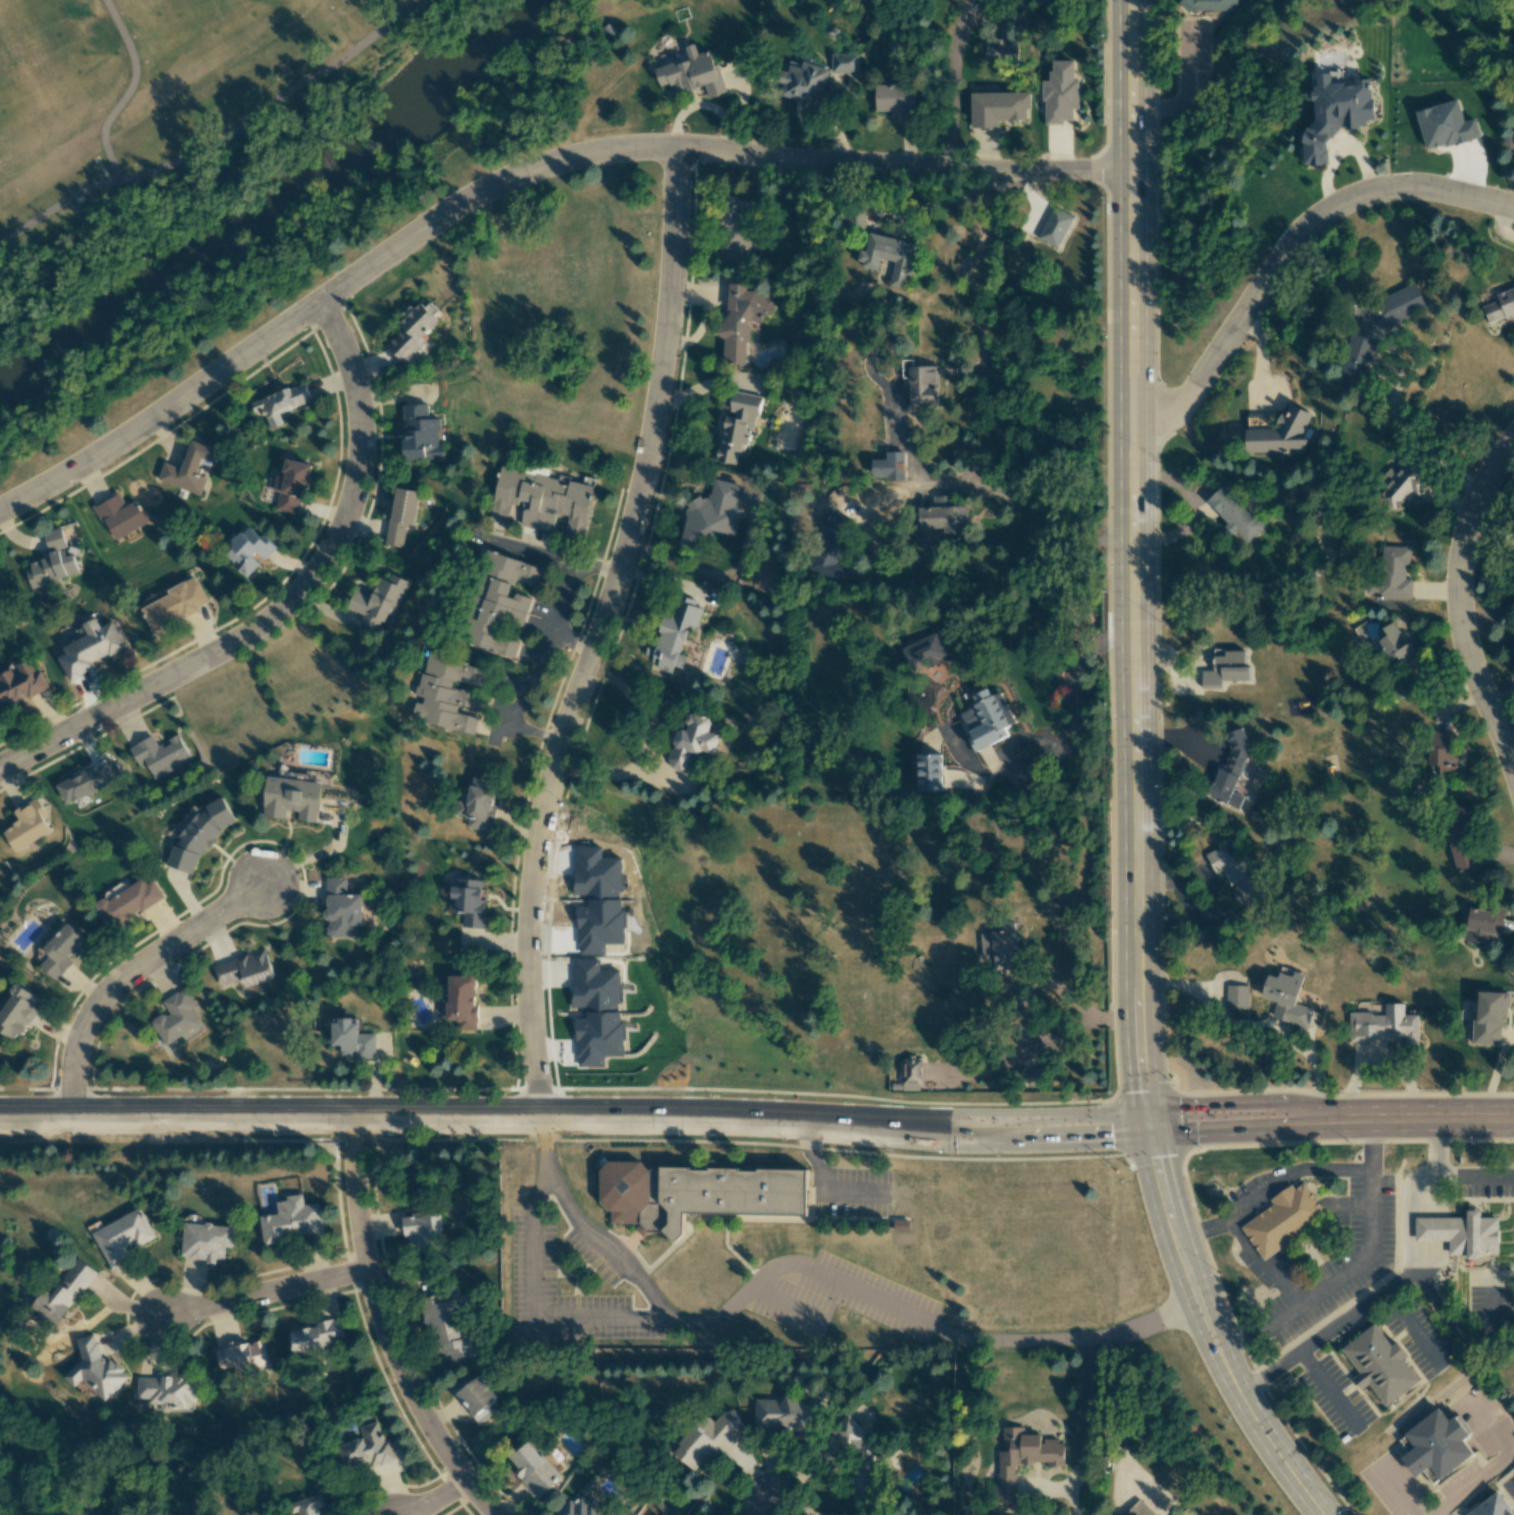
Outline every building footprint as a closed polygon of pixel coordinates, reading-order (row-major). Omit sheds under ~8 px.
[(1180,11),(1235,11),(1235,0),(1180,0),(1180,11)] [(986,45),(986,63),(1015,64),(1015,40),(993,39),(993,45),(986,45)] [(655,68),(660,86),(671,83),(675,94),(704,86),(708,98),(724,93),(712,49),(697,54),(694,44),(684,47),(688,59),(655,68)] [(831,53),(830,72),(858,73),(858,54),(831,53)] [(1044,123),(1073,123),(1072,109),(1079,109),(1078,79),(1074,79),(1074,60),(1050,61),(1050,81),(1043,81),(1044,123)] [(829,69),(802,61),(800,65),(789,62),(786,72),(780,71),(776,84),(782,85),(779,95),(822,108),(826,93),(822,92),(829,69)] [(1374,119),(1371,79),(1354,80),(1354,82),(1331,84),(1330,73),(1311,74),(1315,129),(1301,130),(1303,166),(1328,164),(1326,136),(1338,135),(1338,128),(1366,126),(1365,119),(1374,119)] [(875,85),(875,113),(915,112),(915,85),(875,85)] [(971,93),(971,129),(998,129),(998,121),(1027,121),(1027,109),(1030,109),(1030,92),(971,93)] [(1416,110),(1426,150),(1480,137),(1475,119),(1463,122),(1458,100),(1416,110)] [(750,198),(724,198),(724,229),(727,229),(727,261),(750,261),(750,198)] [(847,230),(864,230),(864,209),(847,209),(847,230)] [(917,244),(869,233),(865,251),(859,250),(856,265),(877,269),(880,259),(893,262),(888,286),(904,289),(907,279),(909,279),(917,244)] [(745,365),(746,346),(748,342),(749,321),(760,322),(764,315),(768,315),(775,304),(753,291),(745,291),(746,284),(729,283),(727,313),(720,325),(719,336),(724,339),(723,364),(745,365)] [(1365,379),(1378,338),(1390,333),(1393,324),(1410,317),(1412,312),(1426,307),(1416,283),(1379,298),(1372,318),(1355,325),(1346,351),(1346,350),(1339,371),(1365,379)] [(1513,315),(1513,287),(1495,293),(1498,301),(1482,306),(1488,324),(1513,315)] [(424,346),(419,341),(439,321),(419,301),(398,322),(404,328),(387,345),(405,364),(424,346)] [(913,366),(913,359),(902,360),(903,380),(910,380),(911,406),(938,406),(938,366),(913,366)] [(262,410),(268,429),(282,425),(279,412),(311,402),(306,384),(250,401),(254,412),(262,410)] [(758,396),(733,392),(729,414),(725,414),(716,461),(734,465),(737,452),(748,454),(758,396)] [(403,405),(404,460),(442,459),(442,445),(439,445),(438,418),(428,419),(428,404),(403,405)] [(1277,429),(1245,429),(1246,452),(1302,451),(1311,429),(1305,426),(1311,413),(1289,404),(1285,414),(1279,414),(1277,420),(1277,429)] [(199,496),(206,477),(196,474),(202,458),(213,462),(217,450),(192,441),(182,469),(164,462),(158,481),(199,496)] [(905,452),(886,451),(886,460),(872,459),(871,474),(904,475),(905,452)] [(275,510),(300,516),(311,464),(286,459),(282,476),(276,475),(272,490),(279,492),(275,510)] [(1397,512),(1412,494),(1418,499),(1433,481),(1409,460),(1397,474),(1390,468),(1380,479),(1388,486),(1379,497),(1397,512)] [(593,486),(568,481),(569,480),(500,467),(490,521),(506,524),(512,498),(530,501),(525,527),(552,532),(556,514),(568,516),(565,533),(583,536),(593,486)] [(739,484),(713,479),(709,498),(691,495),(681,544),(703,549),(707,531),(734,536),(740,507),(735,506),(739,484)] [(1265,526),(1223,484),(1204,503),(1247,544),(1265,526)] [(386,545),(402,548),(406,524),(414,525),(420,492),(396,487),(386,545)] [(137,500),(125,506),(118,492),(94,504),(112,541),(149,522),(137,500)] [(918,529),(944,529),(944,534),(969,533),(968,505),(952,506),(952,495),(933,496),(933,507),(918,508),(918,529)] [(807,570),(838,585),(846,568),(836,564),(847,540),(841,537),(849,521),(832,514),(807,570)] [(246,578),(261,561),(263,563),(277,548),(262,533),(259,536),(247,525),(223,552),(240,567),(237,570),(246,578)] [(44,533),(51,557),(25,564),(31,587),(78,575),(72,554),(64,557),(62,548),(66,547),(61,528),(44,533)] [(1411,599),(1412,579),(1407,579),(1408,547),(1381,546),(1380,574),(1366,573),(1365,598),(1411,599)] [(515,658),(519,640),(496,634),(500,618),(524,624),(530,599),(509,594),(513,579),(537,585),(541,567),(492,554),(468,646),(515,658)] [(408,581),(391,574),(388,581),(379,577),(371,597),(355,590),(347,608),(363,615),(359,624),(377,631),(383,615),(392,618),(408,581)] [(209,602),(197,578),(139,605),(153,634),(202,611),(200,606),(209,602)] [(687,625),(697,628),(702,609),(692,606),(694,600),(680,596),(674,617),(663,614),(650,658),(657,660),(655,668),(673,673),(687,625)] [(125,647),(113,621),(100,627),(96,618),(82,624),(87,635),(62,646),(65,654),(57,658),(68,681),(96,668),(93,662),(125,647)] [(1387,635),(1378,641),(1389,658),(1395,654),(1404,667),(1417,658),(1393,622),(1383,629),(1387,635)] [(903,647),(914,672),(948,657),(937,632),(903,647)] [(1244,650),(1213,650),(1213,671),(1202,671),(1202,688),(1222,688),(1222,680),(1249,680),(1249,667),(1244,667),(1244,650)] [(474,734),(477,717),(457,713),(459,705),(476,709),(479,694),(451,687),(453,680),(480,687),(485,666),(427,653),(417,696),(423,697),(422,704),(415,702),(411,720),(474,734)] [(41,671),(35,672),(28,655),(17,659),(18,672),(1,673),(0,674),(0,709),(8,708),(18,704),(17,700),(27,697),(30,696),(48,688),(41,671)] [(1389,699),(1404,698),(1403,682),(1388,683),(1389,699)] [(1008,736),(1004,728),(1016,723),(1002,692),(991,696),(988,689),(973,695),(978,705),(960,713),(977,751),(1008,736)] [(715,756),(720,735),(709,732),(712,718),(689,712),(685,731),(677,729),(667,766),(688,771),(693,750),(715,756)] [(1239,809),(1244,796),(1233,792),(1251,746),(1243,744),(1247,735),(1235,731),(1209,797),(1239,809)] [(1437,776),(1457,776),(1457,753),(1448,753),(1448,732),(1428,732),(1428,766),(1437,766),(1437,776)] [(190,759),(178,736),(159,746),(153,735),(129,747),(139,767),(143,765),(150,779),(190,759)] [(941,791),(940,751),(917,751),(918,791),(941,791)] [(56,785),(66,805),(123,777),(113,757),(56,785)] [(321,782),(267,776),(262,814),(286,816),(286,810),(298,811),(298,818),(317,820),(321,782)] [(492,832),(496,808),(491,807),(495,780),(472,776),(467,802),(456,800),(454,814),(468,817),(467,827),(492,832)] [(166,866),(193,874),(199,852),(214,845),(219,829),(235,822),(224,797),(201,808),(191,804),(185,823),(188,831),(181,828),(180,833),(173,831),(179,843),(172,846),(166,866)] [(50,832),(41,815),(45,813),(36,798),(13,810),(20,821),(2,831),(14,852),(50,832)] [(1466,807),(1444,812),(1457,870),(1479,865),(1466,807)] [(1204,854),(1214,875),(1222,871),(1230,888),(1229,888),(1238,907),(1264,894),(1243,850),(1228,856),(1223,845),(1204,854)] [(362,894),(346,894),(346,878),(326,878),(326,919),(327,919),(327,937),(356,937),(356,927),(362,927),(362,894)] [(483,929),(485,900),(480,899),(482,881),(457,878),(456,887),(452,886),(450,899),(456,899),(455,912),(462,913),(461,927),(483,929)] [(106,901),(104,897),(94,903),(110,930),(164,898),(153,880),(146,884),(142,879),(106,901)] [(1500,936),(1505,909),(1495,907),(1494,913),(1461,906),(1457,925),(1466,926),(1463,940),(1492,945),(1494,934),(1500,936)] [(982,957),(994,956),(995,974),(1019,972),(1015,921),(999,922),(999,932),(980,934),(982,957)] [(87,942),(67,923),(42,949),(49,956),(40,966),(56,981),(75,961),(72,958),(87,942)] [(274,978),(265,949),(213,965),(219,985),(243,978),(246,987),(274,978)] [(1304,974),(1281,967),(1278,978),(1267,974),(1261,998),(1276,1002),(1271,1019),(1307,1029),(1313,1008),(1295,1003),(1304,974)] [(448,975),(448,1021),(454,1021),(454,1030),(476,1030),(477,976),(448,975)] [(33,1010),(34,1010),(40,999),(16,984),(0,1011),(0,1032),(14,1040),(33,1010)] [(165,1046),(199,1024),(191,1010),(196,1006),(184,988),(162,1002),(167,1011),(149,1022),(165,1046)] [(1501,1045),(1502,1014),(1508,1015),(1509,992),(1478,991),(1477,1021),(1472,1020),(1471,1044),(1501,1045)] [(1349,1013),(1349,1043),(1387,1042),(1387,1036),(1405,1036),(1405,1045),(1418,1045),(1418,1015),(1404,1015),(1404,1003),(1385,1003),(1385,1013),(1349,1013)] [(375,1059),(376,1034),(358,1033),(358,1021),(333,1020),(332,1045),(341,1046),(341,1055),(354,1055),(354,1059),(375,1059)] [(921,1091),(922,1060),(899,1059),(899,1090),(921,1091)] [(809,1168),(808,1214),(686,1211),(686,1232),(675,1241),(665,1229),(649,1230),(641,1222),(612,1222),(612,1209),(603,1201),(603,1169),(611,1160),(645,1160),(652,1168),(651,1202),(663,1202),(664,1165),(809,1168)] [(1242,1228),(1264,1260),(1329,1214),(1306,1183),(1242,1228)] [(263,1244),(323,1237),(319,1203),(303,1205),(302,1194),(285,1196),(286,1200),(276,1201),(277,1214),(260,1216),(263,1244)] [(92,1232),(110,1269),(134,1257),(131,1250),(155,1238),(141,1208),(92,1232)] [(410,1250),(443,1248),(442,1212),(403,1214),(404,1235),(409,1235),(410,1250)] [(1451,1254),(1451,1218),(1501,1218),(1501,1254),(1451,1254)] [(233,1225),(181,1223),(180,1256),(184,1256),(184,1266),(205,1267),(205,1263),(215,1263),(215,1259),(224,1259),(224,1247),(232,1247),(233,1225)] [(96,1271),(76,1258),(51,1294),(45,1289),(33,1306),(59,1324),(96,1271)] [(420,1297),(425,1327),(439,1325),(445,1360),(475,1355),(472,1337),(462,1338),(456,1300),(446,1301),(445,1293),(420,1297)] [(345,1344),(340,1318),(317,1322),(318,1327),(291,1331),(294,1352),(345,1344)] [(1377,1324),(1422,1380),(1389,1406),(1345,1349),(1377,1324)] [(76,1339),(82,1359),(65,1376),(75,1387),(83,1379),(105,1401),(127,1379),(123,1368),(115,1360),(108,1362),(100,1354),(94,1334),(76,1339)] [(264,1340),(243,1344),(242,1340),(224,1343),(225,1348),(216,1350),(220,1369),(234,1367),(236,1374),(269,1367),(264,1340)] [(474,1418),(498,1397),(479,1375),(471,1382),(467,1378),(452,1392),(474,1418)] [(138,1376),(138,1398),(149,1398),(149,1404),(161,1404),(161,1411),(194,1411),(195,1377),(138,1376)] [(755,1399),(754,1428),(783,1429),(783,1434),(817,1435),(818,1403),(783,1401),(783,1400),(755,1399)] [(710,1463),(724,1449),(729,1447),(739,1437),(745,1434),(733,1408),(721,1415),(713,1422),(708,1416),(672,1450),(692,1472),(693,1471),(710,1463)] [(1446,1409),(1402,1441),(1435,1486),(1479,1454),(1446,1409)] [(853,1505),(874,1504),(873,1461),(867,1461),(866,1420),(833,1420),(833,1452),(853,1452),(853,1505)] [(394,1457),(389,1439),(383,1441),(377,1422),(360,1427),(363,1439),(338,1446),(346,1471),(394,1457)] [(997,1495),(1015,1495),(1015,1464),(1046,1464),(1046,1467),(1064,1467),(1064,1438),(1024,1437),(1024,1427),(1002,1427),(1002,1451),(997,1451),(997,1495)] [(509,1458),(517,1467),(513,1470),(535,1498),(559,1478),(529,1441),(509,1458)] [(1501,1492),(1513,1510),(1513,1514),(1470,1514),(1501,1492)] [(319,1508),(325,1506),(321,1493),(293,1502),(297,1514),(321,1514),(319,1508)] [(557,1514),(598,1514),(603,1507),(581,1495),(576,1504),(566,1499),(557,1514)] [(1138,1499),(1123,1514),(1155,1514),(1138,1499)]
